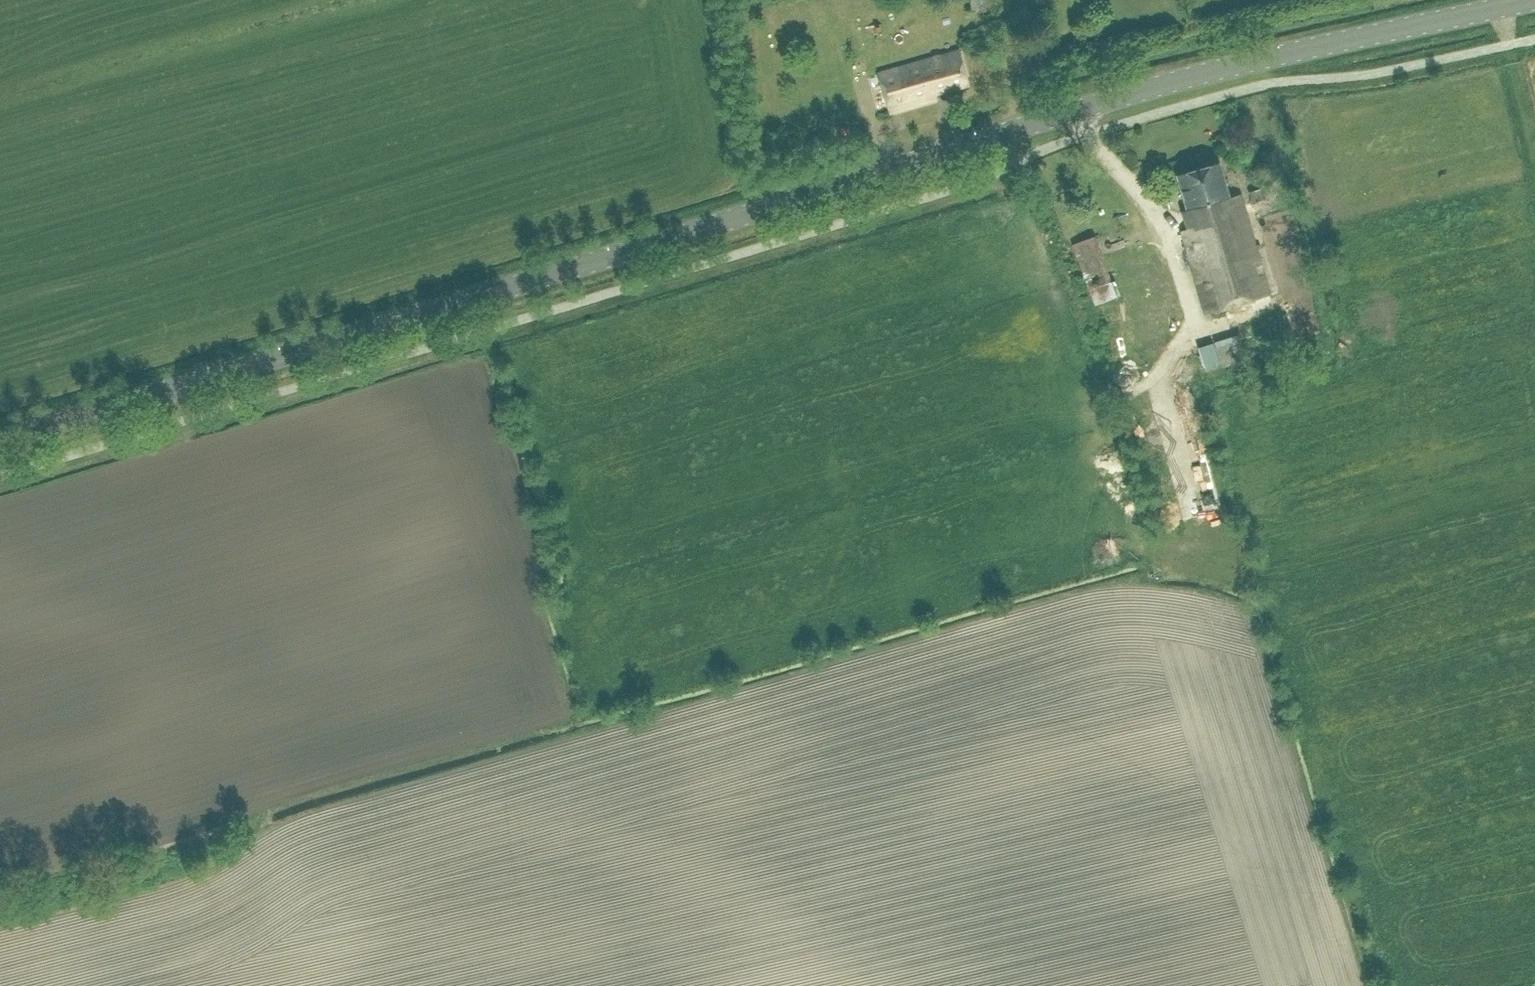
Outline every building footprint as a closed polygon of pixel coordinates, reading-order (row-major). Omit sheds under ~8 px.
[(935,93),(968,84),(958,51),(940,56),(878,74),(890,113),(937,99),(935,93)] [(1206,313),(1271,294),(1243,194),(1229,197),(1219,163),(1177,176),(1187,210),(1184,211),(1189,229),(1181,231),(1206,313)] [(1252,204),(1264,200),(1260,188),(1248,192),(1252,204)] [(1198,347),(1205,371),(1219,367),(1212,343),(1198,347)]
